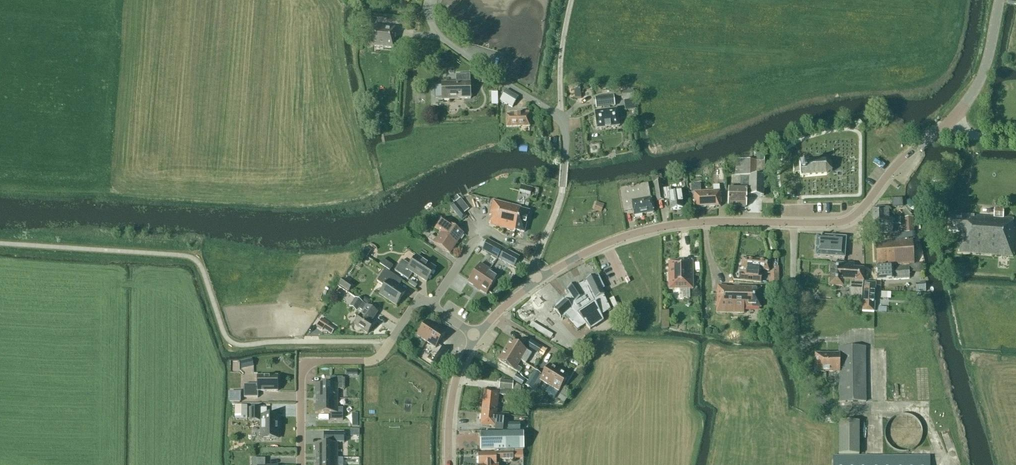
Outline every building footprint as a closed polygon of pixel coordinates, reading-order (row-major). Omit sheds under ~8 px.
[(370,27),(371,17),(358,16),(357,25),(370,27)] [(393,48),(395,28),(372,26),(370,46),(393,48)] [(452,99),(452,98),(471,98),(470,82),(470,74),(456,74),(456,82),(441,83),(442,99),(452,99)] [(506,90),(500,100),(512,107),(518,97),(506,90)] [(633,90),(622,91),(623,100),(634,99),(633,90)] [(596,108),(603,107),(604,111),(594,112),(597,129),(619,126),(617,109),(610,110),(609,106),(614,106),(613,95),(595,98),(596,108)] [(520,111),(520,114),(506,114),(507,126),(530,125),(529,111),(520,111)] [(735,159),(735,176),(740,176),(740,189),(728,189),(728,194),(728,206),(746,206),(746,195),(763,196),(764,160),(764,154),(756,153),(756,160),(735,159)] [(825,160),(799,162),(799,166),(793,167),(793,173),(800,172),(800,177),(826,174),(832,170),(832,163),(825,160)] [(537,196),(540,186),(522,181),(519,192),(537,196)] [(662,192),(661,182),(653,183),(654,192),(656,202),(664,201),(663,199),(669,199),(671,210),(683,208),(681,192),(671,193),(671,191),(662,192)] [(620,189),(624,211),(632,210),(634,216),(653,212),(648,184),(620,189)] [(707,192),(694,192),(694,208),(700,207),(701,208),(705,208),(706,207),(709,207),(710,208),(714,208),(715,207),(720,206),(720,191),(709,191),(709,189),(706,189),(707,192)] [(894,204),(903,204),(903,195),(893,196),(894,204)] [(455,202),(458,206),(461,210),(462,210),(464,213),(465,213),(469,209),(460,198),(455,202)] [(524,232),(529,211),(520,209),(521,207),(493,200),(489,216),(491,217),(489,225),(515,231),(515,230),(524,232)] [(604,204),(599,202),(598,202),(597,201),(594,210),(601,212),(604,204)] [(873,231),(878,231),(878,233),(893,232),(893,224),(898,224),(901,223),(900,218),(889,218),(888,207),(872,208),(873,231)] [(958,250),(970,252),(970,253),(1012,256),(1015,229),(1012,229),(1013,219),(1003,218),(1004,210),(994,209),(994,217),(965,215),(965,218),(950,217),(948,231),(960,232),(958,250)] [(461,211),(458,213),(456,214),(462,221),(467,217),(464,213),(462,210),(461,210),(461,211)] [(905,227),(903,227),(903,233),(913,232),(913,217),(905,218),(905,227)] [(441,232),(457,243),(464,233),(448,222),(441,218),(435,228),(441,232)] [(431,234),(428,238),(434,243),(450,253),(457,243),(441,232),(437,238),(431,234)] [(876,265),(892,264),(913,263),(912,240),(911,233),(902,233),(903,241),(875,242),(876,265)] [(846,238),(817,236),(815,256),(844,258),(846,238)] [(503,248),(488,240),(482,250),(497,258),(503,248)] [(365,246),(361,253),(367,256),(371,250),(365,246)] [(519,257),(504,249),(499,259),(514,267),(519,257)] [(395,270),(409,279),(413,273),(427,282),(436,268),(417,256),(411,265),(403,259),(395,270)] [(744,273),(742,273),(741,280),(762,283),(763,275),(762,275),(762,270),(769,271),(770,261),(743,258),(742,268),(744,268),(744,273)] [(380,263),(380,264),(379,264),(386,268),(390,271),(391,270),(393,266),(383,259),(381,263),(380,263)] [(692,262),(668,262),(669,290),(693,290),(692,262)] [(468,281),(477,288),(489,269),(480,263),(468,281)] [(863,282),(864,268),(854,268),(854,263),(844,263),(844,264),(830,264),(829,286),(850,287),(850,299),(863,300),(863,282)] [(893,267),(892,264),(876,265),(877,280),(909,279),(909,272),(921,272),(921,264),(908,265),(908,267),(893,267)] [(397,305),(405,292),(398,287),(402,280),(390,271),(386,268),(377,280),(385,286),(380,293),(397,305)] [(489,269),(477,288),(486,294),(499,276),(489,269)] [(604,296),(605,295),(603,290),(605,289),(599,274),(598,275),(598,276),(597,277),(596,275),(586,280),(587,281),(585,282),(585,281),(584,281),(584,282),(580,284),(579,282),(578,282),(579,284),(577,284),(567,289),(568,290),(566,291),(566,290),(565,291),(568,295),(564,298),(563,298),(552,308),(553,308),(554,307),(555,309),(554,310),(561,318),(562,317),(563,318),(562,319),(563,320),(567,317),(569,319),(568,320),(577,331),(586,325),(590,330),(591,329),(603,321),(604,321),(602,316),(611,310),(604,296)] [(349,292),(353,285),(343,278),(339,285),(349,292)] [(863,282),(863,300),(862,311),(874,311),(875,283),(863,282)] [(716,312),(744,313),(744,307),(761,308),(762,288),(735,287),(735,288),(727,288),(727,286),(717,286),(716,312)] [(368,305),(371,301),(364,297),(362,301),(368,305)] [(349,307),(356,311),(359,308),(364,311),(355,325),(368,333),(374,324),(371,321),(377,312),(367,305),(367,306),(356,298),(349,307)] [(317,324),(318,325),(319,325),(320,326),(323,328),(325,330),(327,326),(328,325),(329,323),(322,318),(320,321),(317,324)] [(428,320),(418,335),(427,341),(437,326),(428,320)] [(532,320),(530,325),(552,335),(554,330),(532,320)] [(436,348),(446,333),(437,326),(427,341),(436,348)] [(532,354),(526,351),(526,350),(511,341),(505,351),(520,360),(523,355),(529,358),(532,354)] [(530,343),(527,346),(533,350),(534,348),(536,344),(531,341),(530,343)] [(434,355),(439,359),(446,349),(440,345),(434,355)] [(816,354),(816,372),(839,371),(839,402),(867,401),(866,347),(839,347),(839,354),(816,354)] [(514,370),(519,374),(522,369),(517,366),(520,360),(505,351),(499,361),(514,370)] [(240,362),(241,367),(241,369),(253,366),(251,359),(239,362),(240,362)] [(549,364),(540,380),(547,385),(557,369),(549,364)] [(569,376),(557,369),(547,385),(559,392),(569,376)] [(536,391),(539,386),(535,383),(540,374),(534,371),(525,385),(536,391)] [(516,375),(513,380),(521,385),(525,380),(516,375)] [(258,391),(277,391),(277,376),(257,376),(257,385),(244,385),(244,397),(258,397),(258,391)] [(343,389),(343,377),(330,377),(330,384),(315,384),(315,398),(337,398),(337,389),(343,389)] [(482,413),(496,414),(497,415),(499,394),(511,395),(511,390),(511,389),(520,390),(521,387),(512,382),(500,381),(499,389),(499,391),(484,390),(482,413)] [(563,390),(557,399),(564,403),(569,394),(563,390)] [(241,392),(229,392),(229,402),(241,403),(241,392)] [(337,408),(337,398),(315,398),(315,413),(330,413),(330,420),(343,420),(343,408),(337,408)] [(235,409),(235,414),(247,414),(247,405),(235,405),(235,409)] [(278,438),(278,416),(266,416),(266,409),(250,409),(250,420),(262,420),(262,438),(278,438)] [(495,426),(501,427),(501,420),(496,419),(497,415),(496,414),(482,413),(480,425),(495,426)] [(919,422),(916,419),(912,416),(907,414),(903,414),(899,415),(895,416),(891,419),(888,422),(886,428),(885,433),(885,437),(887,442),(890,446),(894,450),(897,451),(902,452),(906,452),(908,451),(911,450),(913,449),(916,447),(918,445),(920,441),(922,437),(922,432),(921,427),(919,422)] [(859,455),(859,421),(839,421),(839,455),(859,455)] [(519,423),(508,423),(508,431),(519,431),(519,423)] [(480,450),(522,449),(522,434),(498,433),(480,433),(480,450)] [(343,444),(343,436),(330,436),(330,443),(315,443),(315,458),(337,458),(337,444),(343,444)] [(478,454),(479,464),(498,464),(496,464),(496,459),(513,459),(513,450),(495,450),(495,453),(478,454)] [(930,456),(833,456),(833,464),(930,464),(930,456)]
